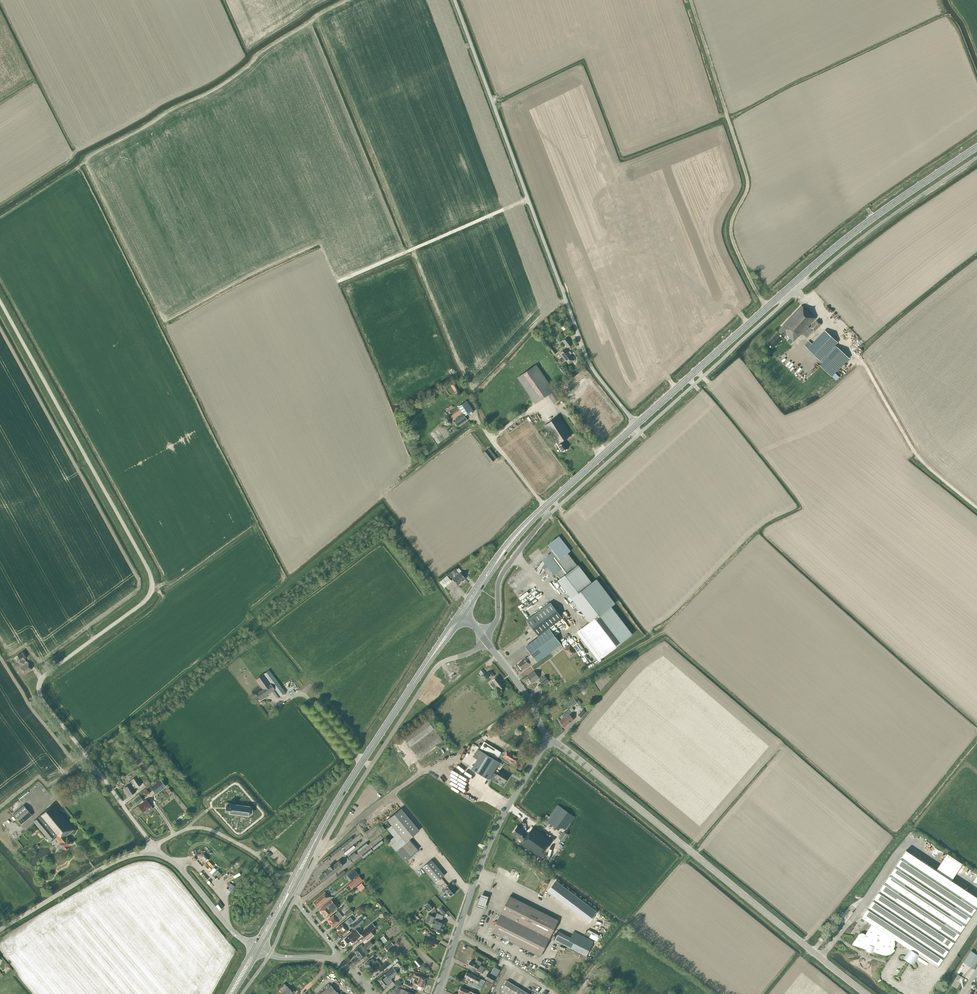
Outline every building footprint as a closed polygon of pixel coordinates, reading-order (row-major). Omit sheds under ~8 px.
[(793,342),(804,331),(815,319),(801,305),(782,326),(783,326),(767,344),(773,349),(786,335),(793,342)] [(814,332),(821,324),(817,320),(809,327),(814,332)] [(808,327),(802,333),(807,337),(813,331),(808,327)] [(831,377),(849,358),(835,344),(837,343),(824,330),(811,344),(807,348),(819,361),(820,361),(822,363),(820,366),(831,377)] [(568,348),(573,344),(568,337),(563,341),(568,348)] [(574,360),(572,358),(573,357),(570,354),(572,353),(570,351),(569,352),(566,349),(560,353),(563,358),(562,359),(560,358),(558,360),(558,362),(559,364),(561,364),(563,363),(563,361),(565,360),(565,359),(569,364),(574,360)] [(554,391),(554,390),(536,365),(517,378),(535,404),(548,395),(554,403),(560,399),(554,390),(554,391)] [(458,407),(460,409),(450,416),(449,414),(444,417),(448,422),(452,419),(456,424),(458,422),(460,425),(467,420),(464,416),(469,412),(470,414),(473,412),(466,401),(458,407)] [(567,448),(563,441),(571,435),(559,416),(545,425),(556,442),(559,446),(558,446),(562,452),(567,448)] [(491,463),(497,458),(490,448),(484,453),(491,463)] [(559,580),(591,621),(580,629),(602,657),(633,633),(611,605),(614,603),(596,579),(591,583),(578,566),(568,553),(569,551),(559,537),(549,544),(555,551),(553,553),(547,557),(548,559),(544,563),(541,568),(545,569),(549,566),(554,574),(556,572),(561,579),(559,580)] [(460,573),(462,572),(458,568),(455,570),(455,569),(439,582),(443,587),(451,581),(450,580),(452,579),(457,585),(465,579),(462,575),(460,573)] [(537,662),(561,644),(549,628),(562,618),(550,602),(526,620),(539,637),(526,646),(533,656),(527,660),(525,658),(520,661),(521,662),(518,664),(522,670),(525,667),(526,668),(530,665),(531,666),(537,662)] [(570,656),(575,652),(570,645),(565,649),(568,654),(567,654),(569,657),(570,656)] [(26,662),(24,658),(27,656),(24,651),(21,653),(23,657),(16,661),(19,666),(24,674),(32,669),(27,661),(26,662)] [(285,692),(269,670),(256,679),(262,689),(253,695),(256,698),(258,697),(259,699),(272,691),(277,699),(285,692)] [(532,683),(539,678),(534,671),(527,676),(532,683)] [(505,686),(497,676),(492,680),(493,682),(491,684),(494,688),(496,685),(500,690),(505,686)] [(572,718),(569,714),(571,713),(571,712),(574,710),(572,707),(577,703),(573,697),(567,703),(571,708),(562,715),(564,718),(560,721),(564,727),(574,719),(575,719),(573,717),(572,718)] [(445,744),(426,719),(422,722),(421,720),(415,725),(416,727),(402,737),(419,759),(423,756),(437,746),(439,749),(445,744)] [(480,748),(495,757),(499,750),(484,742),(480,748)] [(498,757),(508,764),(510,761),(516,764),(520,758),(514,754),(513,753),(508,749),(506,749),(505,751),(506,752),(504,755),(500,753),(498,757)] [(497,775),(493,773),(499,762),(482,751),(479,757),(472,769),(489,779),(490,778),(495,782),(497,779),(504,783),(509,776),(503,772),(500,770),(497,775)] [(136,787),(141,784),(136,776),(131,780),(128,782),(129,785),(128,786),(128,785),(123,788),(128,796),(136,791),(134,788),(136,787)] [(155,794),(165,786),(160,780),(150,787),(155,794)] [(36,784),(39,789),(44,785),(40,781),(36,784)] [(149,811),(152,809),(152,808),(151,806),(146,800),(143,802),(142,800),(139,802),(140,804),(138,806),(143,812),(146,809),(147,810),(149,811)] [(252,809),(249,806),(230,804),(230,803),(226,802),(226,806),(226,807),(225,807),(225,811),(229,811),(229,813),(248,816),(251,814),(252,809)] [(21,825),(32,815),(23,805),(12,814),(21,825)] [(66,838),(65,836),(74,829),(53,805),(33,821),(50,842),(56,837),(61,842),(59,844),(59,845),(56,847),(59,851),(63,848),(64,850),(65,850),(66,850),(68,849),(68,847),(71,844),(71,842),(67,837),(66,838)] [(575,817),(558,805),(549,816),(547,814),(543,819),(558,830),(561,826),(566,829),(575,817)] [(404,861),(410,856),(418,849),(409,838),(419,830),(401,808),(387,820),(391,825),(387,829),(394,837),(388,842),(404,861)] [(527,836),(524,833),(525,831),(517,826),(512,833),(520,839),(520,838),(523,840),(521,844),(539,857),(552,840),(533,827),(527,836)] [(563,841),(568,834),(564,831),(559,838),(563,841)] [(976,906),(976,897),(906,850),(861,917),(872,924),(866,934),(865,934),(864,933),(863,933),(862,933),(861,933),(860,933),(859,934),(858,935),(852,944),(882,954),(883,955),(884,955),(885,955),(887,955),(888,955),(889,954),(890,954),(891,953),(892,953),(892,952),(893,951),(894,950),(895,950),(893,948),(894,948),(894,947),(894,946),(894,945),(895,944),(895,943),(894,943),(894,942),(894,941),(895,939),(937,967),(976,906)] [(956,872),(962,864),(947,853),(941,862),(956,872)] [(431,860),(422,867),(435,883),(441,878),(444,875),(431,860)] [(342,866),(341,864),(339,861),(333,866),(332,864),(328,868),(328,869),(319,877),(323,881),(342,866)] [(358,875),(353,869),(350,872),(351,875),(348,877),(351,881),(358,875)] [(338,878),(345,872),(344,870),(336,876),(338,878)] [(352,889),(362,880),(359,876),(348,884),(352,889)] [(337,881),(340,886),(346,881),(343,877),(337,881)] [(441,878),(435,883),(439,887),(437,888),(439,890),(440,892),(443,890),(444,892),(445,891),(450,896),(456,891),(455,890),(452,887),(453,886),(450,883),(447,885),(441,878)] [(556,882),(548,892),(588,922),(596,912),(556,882)] [(361,883),(357,886),(361,891),(365,888),(361,883)] [(320,904),(326,900),(329,897),(325,892),(321,894),(321,895),(316,899),(317,900),(313,903),(316,906),(320,903),(320,904)] [(488,895),(481,893),(477,905),(485,907),(488,895)] [(523,925),(532,907),(510,896),(501,914),(523,925)] [(330,908),(334,904),(331,900),(322,908),(320,910),(323,914),(330,908)] [(429,911),(433,908),(428,902),(424,905),(429,911)] [(330,908),(323,914),(325,917),(328,915),(329,916),(337,908),(334,904),(330,908)] [(443,914),(447,912),(442,906),(438,910),(442,914),(443,913),(443,914)] [(533,930),(542,912),(532,907),(523,925),(533,930)] [(347,917),(353,912),(350,909),(344,914),(347,917)] [(333,926),(338,921),(343,917),(338,911),(328,920),(330,922),(329,922),(333,926)] [(533,930),(550,938),(559,920),(542,912),(533,930)] [(533,930),(523,925),(501,914),(492,932),(541,956),(550,938),(533,930)] [(443,927),(432,924),(433,921),(435,917),(428,915),(427,918),(426,918),(425,922),(432,924),(430,929),(441,932),(443,927)] [(349,925),(353,921),(350,917),(345,921),(343,923),(336,928),(338,930),(337,931),(338,932),(338,933),(339,935),(340,935),(341,935),(351,927),(349,925)] [(354,929),(364,921),(361,917),(356,921),(351,925),(354,929)] [(432,924),(443,927),(445,922),(441,921),(441,919),(435,917),(434,921),(433,921),(432,924)] [(363,937),(375,927),(372,923),(360,933),(363,937)] [(600,937),(606,931),(603,928),(597,934),(600,937)] [(360,935),(356,929),(351,934),(351,933),(344,939),(347,943),(349,942),(351,944),(356,939),(358,937),(358,936),(360,935)] [(594,939),(573,930),(572,935),(559,929),(554,940),(588,954),(594,939)] [(361,940),(364,943),(374,935),(371,932),(361,940)] [(436,947),(438,942),(436,941),(438,938),(428,934),(426,940),(428,941),(427,943),(428,943),(428,944),(430,945),(430,944),(433,945),(433,946),(435,947),(435,946),(436,947)] [(353,950),(356,954),(357,956),(358,956),(361,959),(366,955),(368,953),(365,949),(367,948),(367,949),(373,944),(370,941),(364,945),(364,946),(363,947),(361,944),(358,946),(353,950)] [(976,963),(976,955),(971,951),(963,962),(973,969),(976,963)] [(375,962),(372,958),(370,960),(369,960),(364,964),(367,968),(368,969),(371,973),(376,969),(376,968),(377,967),(381,972),(386,967),(388,969),(396,963),(394,960),(392,962),(389,959),(384,963),(382,962),(380,964),(377,960),(375,962)] [(485,968),(480,965),(482,962),(476,959),(474,963),(470,961),(468,966),(471,967),(470,969),(475,972),(476,970),(478,971),(479,971),(483,973),(485,968)] [(384,988),(389,984),(391,982),(392,981),(390,979),(397,973),(395,970),(401,966),(398,963),(392,967),(393,967),(377,980),(384,988)] [(536,974),(545,977),(547,971),(538,968),(536,974)] [(418,980),(425,983),(427,978),(423,977),(423,976),(418,974),(419,973),(415,971),(414,973),(413,975),(412,975),(411,977),(412,977),(416,979),(416,977),(419,978),(418,980)] [(480,990),(485,981),(467,972),(465,976),(475,982),(473,986),(480,990)] [(492,983),(496,976),(488,972),(485,978),(492,983)] [(425,983),(418,980),(414,979),(412,984),(419,986),(423,987),(425,983)] [(507,980),(500,991),(505,993),(530,993),(507,980)] [(589,993),(593,986),(589,983),(584,990),(589,993)] [(284,984),(282,986),(281,987),(279,988),(285,993),(289,993),(290,993),(293,993),(295,992),(290,987),(288,989),(284,984)] [(330,985),(319,993),(339,993),(337,992),(336,992),(330,985)]
